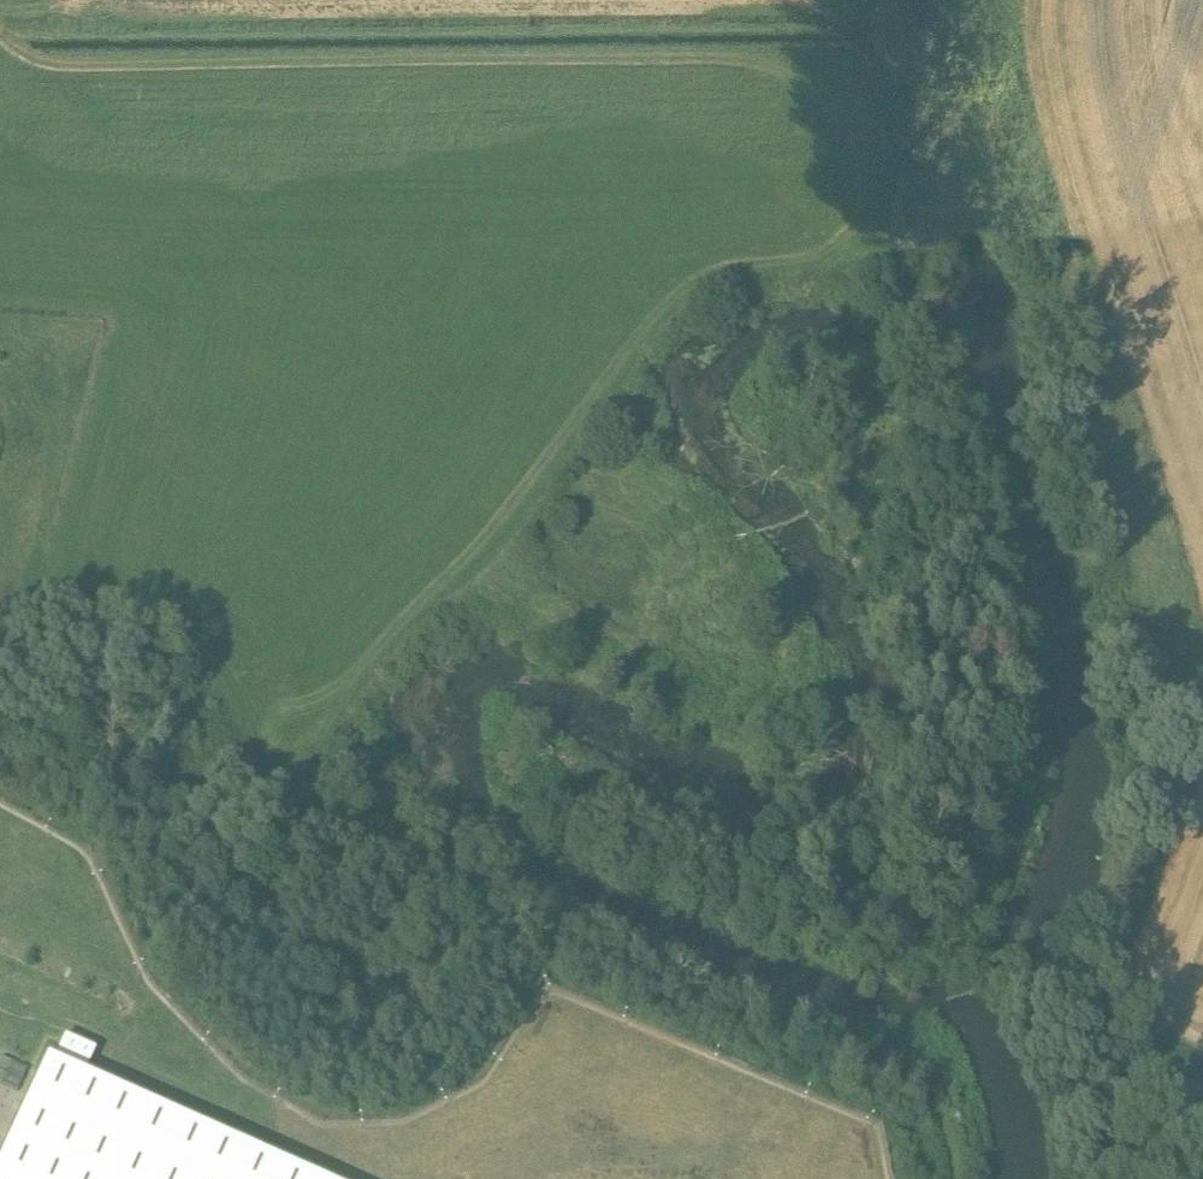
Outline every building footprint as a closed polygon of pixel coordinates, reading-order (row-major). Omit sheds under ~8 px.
[(86,1074),(97,1050),(65,1036),(63,1040),(61,1045),(54,1060),(48,1057),(41,1070),(0,1163),(0,1178),(320,1178),(86,1074)]
